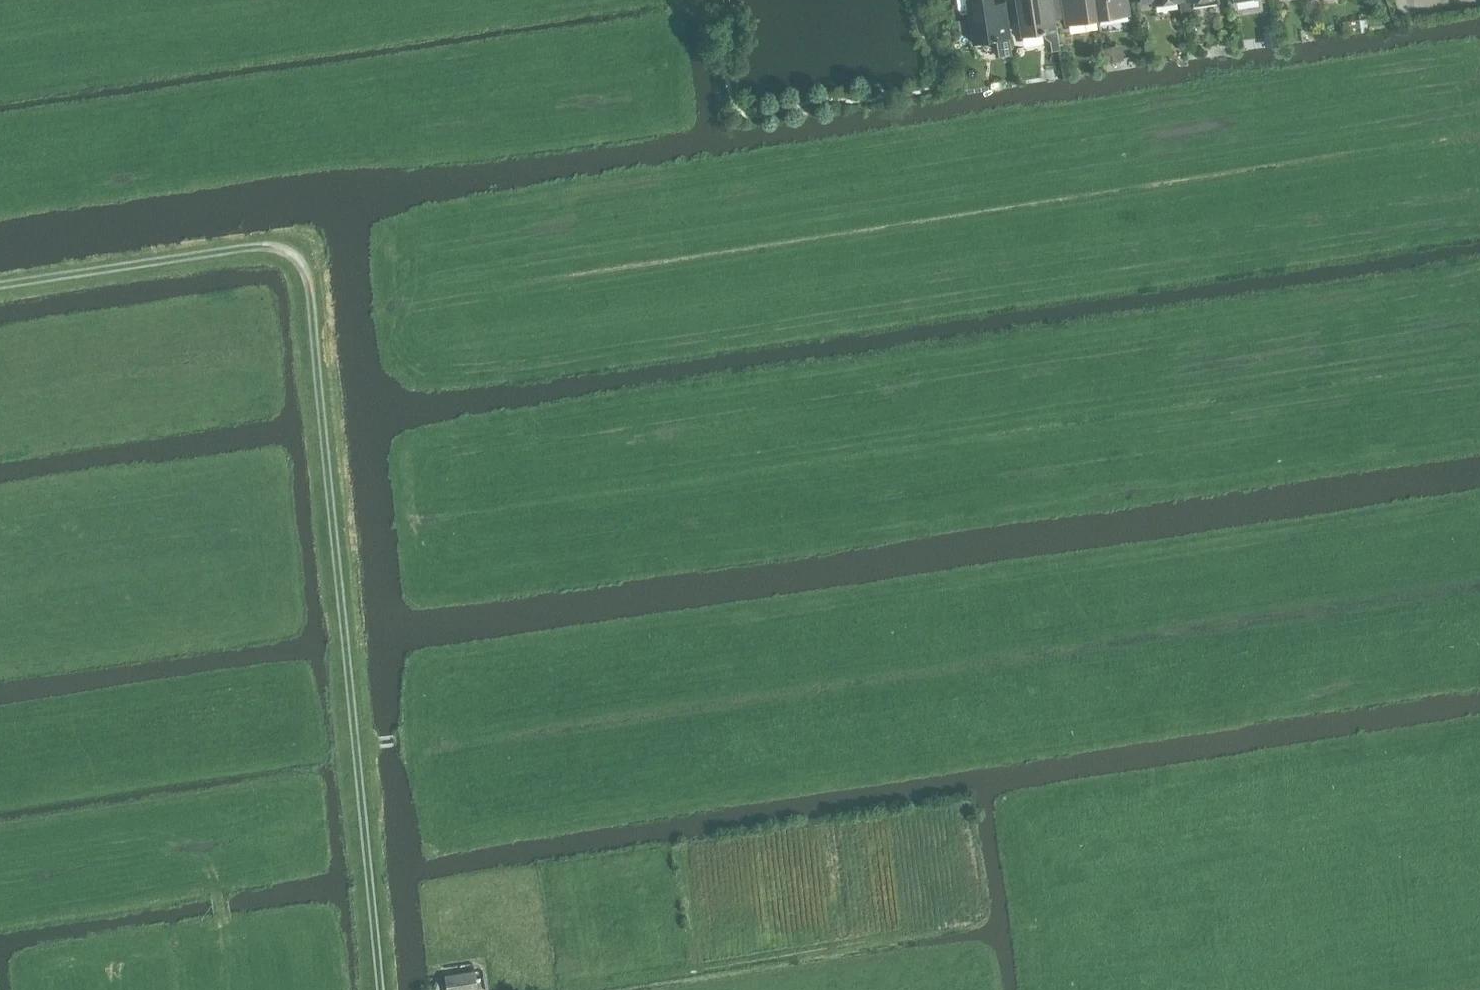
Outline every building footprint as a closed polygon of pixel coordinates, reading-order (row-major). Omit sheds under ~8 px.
[(999,56),(1012,54),(1004,2),(992,4),(991,0),(967,0),(974,42),(996,38),(999,56)] [(1055,19),(1052,0),(1016,0),(1021,35),(1043,31),(1044,36),(1048,39),(1050,38),(1052,50),(1060,49),(1055,19)] [(1055,19),(1066,17),(1067,24),(1097,19),(1095,0),(1052,0),(1055,19)] [(1097,19),(1128,14),(1126,0),(1095,0),(1097,19)] [(1179,0),(1181,15),(1194,13),(1192,6),(1217,2),(1217,0),(1179,0)] [(1117,45),(1106,47),(1108,61),(1119,60),(1117,45)] [(474,970),(444,975),(446,989),(477,989),(474,970)]
